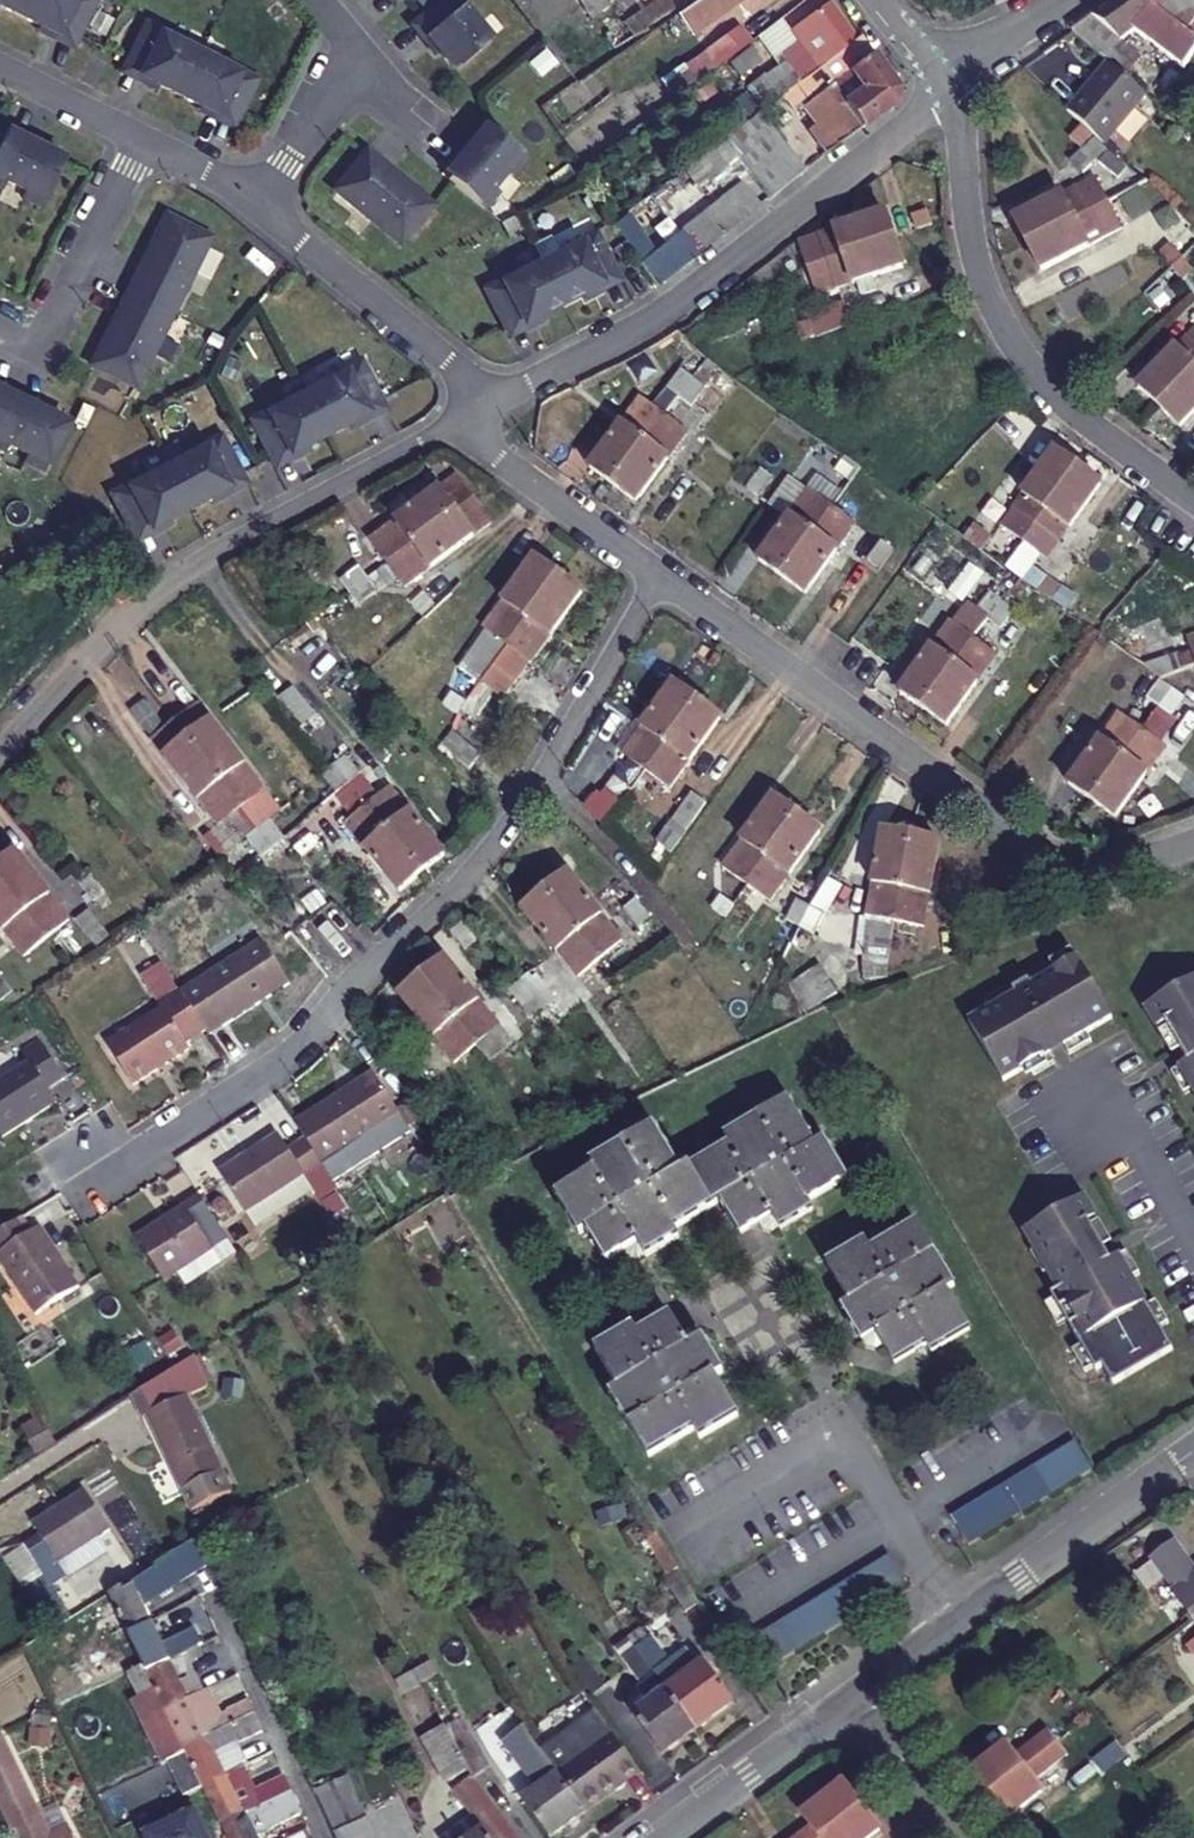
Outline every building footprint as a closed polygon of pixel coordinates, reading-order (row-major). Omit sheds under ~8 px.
[(97,0),(0,0),(0,8),(58,36),(61,31),(78,40),(97,0)] [(426,36),(455,70),(491,40),(476,24),(479,21),(462,0),(438,0),(418,17),(430,32),(426,36)] [(531,5),(538,1),(549,18),(567,6),(563,0),(527,0),(531,5)] [(614,0),(595,0),(589,4),(600,19),(618,6),(614,0)] [(667,0),(656,0),(625,19),(634,32),(673,7),(667,0)] [(684,8),(694,24),(731,0),(695,0),(684,8)] [(1193,56),(1193,40),(1140,0),(1119,0),(1072,34),(1109,64),(1147,96),(1175,120),(1188,102),(1167,86),(1157,79),(1161,75),(1121,45),(1136,35),(1183,70),(1193,56)] [(1193,40),(1193,0),(1140,0),(1193,40)] [(828,2),(808,16),(817,30),(799,44),(809,59),(816,68),(854,39),(828,2)] [(817,30),(808,16),(771,46),(791,74),(809,59),(799,44),(817,30)] [(239,119),(259,79),(220,60),(218,64),(182,46),(184,42),(145,23),(125,63),(142,72),(140,76),(219,116),(221,110),(239,119)] [(717,66),(751,41),(741,28),(706,52),(717,66)] [(798,82),(813,103),(823,116),(795,136),(814,164),(894,103),(895,83),(895,82),(860,34),(854,39),(816,68),(798,82)] [(1183,70),(1193,78),(1193,56),(1183,70)] [(749,120),(798,82),(816,68),(809,59),(791,74),(743,110),(749,120)] [(1067,112),(1104,146),(1147,96),(1109,64),(1067,112)] [(1193,101),(1193,90),(1175,76),(1167,86),(1188,102),(1192,104),(1193,101)] [(813,103),(798,82),(749,120),(721,142),(735,162),(813,103)] [(527,157),(485,124),(455,160),(460,164),(448,178),(485,208),(499,191),(493,186),(506,170),(513,175),(527,157)] [(66,161),(23,140),(20,146),(3,137),(0,144),(0,189),(3,190),(6,183),(26,193),(22,199),(43,209),(66,161)] [(770,198),(803,172),(785,145),(751,172),(770,198)] [(400,242),(431,204),(365,151),(334,190),(400,242)] [(726,231),(759,206),(749,193),(754,189),(749,182),(744,186),(742,183),(710,209),(680,233),(657,251),(645,261),(659,282),(696,254),(726,231)] [(1015,217),(1027,242),(1105,200),(1099,188),(1082,196),(1080,191),(1065,198),(1062,194),(1015,217)] [(1105,200),(1027,242),(1040,268),(1087,242),(1082,234),(1096,226),(1100,235),(1120,224),(1107,199),(1105,200)] [(645,261),(657,251),(631,210),(618,221),(645,261)] [(884,214),(799,244),(803,258),(789,264),(794,277),(808,270),(894,240),(884,214)] [(136,387),(211,238),(166,215),(91,365),(136,387)] [(617,269),(597,229),(558,249),(560,252),(524,270),(523,267),(485,287),(505,327),(522,318),(524,323),(603,283),(600,278),(617,269)] [(894,240),(808,270),(812,284),(832,278),(835,284),(852,279),(854,286),(904,268),(894,240)] [(844,304),(792,323),(800,343),(851,325),(844,304)] [(1159,406),(1193,368),(1193,332),(1142,390),(1159,406)] [(383,399),(362,359),(324,379),(325,383),(290,402),(288,399),(250,419),(271,459),(288,449),(291,455),(369,413),(366,407),(383,399)] [(1159,406),(1181,426),(1193,411),(1193,368),(1159,406)] [(680,396),(694,379),(681,369),(667,387),(680,396)] [(694,379),(680,396),(691,404),(704,385),(694,379)] [(7,453),(10,446),(29,455),(26,462),(46,472),(70,425),(27,403),(24,409),(0,396),(0,449),(7,453)] [(592,467),(614,483),(666,415),(644,399),(592,467)] [(666,415),(614,483),(638,501),(689,432),(666,415)] [(244,473),(223,434),(185,454),(187,458),(151,477),(150,473),(112,494),(133,533),(150,524),(152,529),(230,487),(227,482),(244,473)] [(1024,539),(1078,468),(1053,450),(1000,521),(1024,539)] [(404,555),(485,490),(465,465),(385,530),(404,555)] [(1078,468),(1024,539),(1047,556),(1102,485),(1078,468)] [(752,501),(766,483),(754,474),(740,493),(752,501)] [(485,490),(404,555),(420,576),(503,511),(485,490)] [(759,601),(823,511),(800,495),(752,563),(760,569),(744,591),(759,601)] [(823,511),(759,601),(776,613),(792,591),(798,596),(848,529),(823,511)] [(873,573),(885,555),(873,545),(861,564),(873,573)] [(511,643),(560,575),(535,556),(503,602),(486,625),(511,643)] [(365,585),(383,571),(374,560),(357,574),(365,585)] [(383,571),(365,585),(375,598),(393,583),(383,571)] [(560,575),(511,643),(532,659),(583,591),(560,575)] [(1027,587),(1039,595),(1048,601),(1056,589),(1037,575),(1027,587)] [(985,619),(997,603),(986,595),(975,611),(985,619)] [(997,603),(985,619),(998,627),(1009,611),(997,603)] [(1132,655),(1168,640),(1158,616),(1122,632),(1132,655)] [(921,707),(971,639),(949,623),(899,692),(921,707)] [(971,639),(921,707),(945,724),(995,656),(971,639)] [(483,681),(497,663),(483,653),(470,672),(483,681)] [(509,672),(497,663),(483,681),(496,689),(509,672)] [(1181,672),(1185,681),(1191,679),(1193,685),(1193,684),(1193,667),(1181,672)] [(1161,680),(1161,679),(1148,699),(1159,706),(1172,687),(1161,680)] [(647,769),(698,701),(675,684),(624,751),(647,769)] [(1172,687),(1159,706),(1173,715),(1185,697),(1172,687)] [(698,701),(647,769),(670,787),(722,719),(698,701)] [(179,721),(248,805),(270,787),(201,704),(179,721)] [(1070,785),(1092,800),(1141,731),(1118,716),(1070,785)] [(248,805),(179,721),(156,739),(223,824),(248,805)] [(1141,731),(1092,800),(1117,818),(1166,747),(1141,731)] [(345,758),(334,767),(345,781),(348,783),(359,773),(345,758)] [(345,781),(334,767),(321,778),(331,791),(345,781)] [(605,797),(619,807),(633,789),(620,778),(605,797)] [(345,781),(331,791),(335,795),(348,783),(345,781)] [(651,785),(643,804),(664,813),(672,793),(651,785)] [(367,807),(422,875),(446,855),(390,788),(367,807)] [(687,835),(701,806),(683,797),(670,826),(687,835)] [(746,884),(796,815),(773,799),(723,869),(746,884)] [(400,893),(422,875),(367,807),(346,825),(400,893)] [(796,815),(746,884),(772,901),(821,832),(796,815)] [(270,833),(282,825),(275,817),(264,825),(270,833)] [(253,835),(258,841),(270,833),(264,825),(253,835)] [(289,833),(282,825),(270,833),(258,841),(267,851),(289,833)] [(896,920),(911,838),(884,833),(870,916),(896,920)] [(911,838),(896,920),(925,925),(939,843),(911,838)] [(59,952),(82,934),(63,906),(19,851),(0,866),(0,875),(59,952)] [(546,892),(599,959),(624,939),(569,873),(546,892)] [(59,952),(0,875),(0,923),(36,970),(59,952)] [(119,906),(105,889),(93,898),(107,915),(119,906)] [(599,959),(546,892),(523,911),(576,978),(599,959)] [(652,917),(640,902),(629,910),(642,925),(652,917)] [(802,929),(811,911),(796,902),(787,920),(802,929)] [(824,918),(811,911),(802,929),(815,935),(824,918)] [(474,939),(460,921),(447,932),(462,949),(474,939)] [(973,945),(965,925),(952,930),(960,951),(973,945)] [(209,1028),(212,1032),(292,980),(263,936),(183,989),(209,1028)] [(406,955),(477,1042),(499,1024),(446,959),(438,964),(421,943),(406,955)] [(1020,978),(972,1003),(1005,1064),(1053,1038),(1051,1033),(1064,1026),(1067,1031),(1116,1005),(1083,944),(1036,969),(1033,963),(1017,973),(1020,978)] [(390,968),(393,972),(407,991),(401,995),(455,1061),(477,1042),(406,955),(390,968)] [(786,987),(804,1015),(836,995),(818,967),(786,987)] [(24,1002),(13,988),(12,989),(0,973),(0,1020),(24,1002)] [(1157,992),(1168,1013),(1189,1052),(1181,1057),(1193,1080),(1193,973),(1157,992)] [(533,999),(521,982),(510,989),(523,1007),(533,999)] [(183,989),(182,987),(162,1000),(167,1007),(111,1042),(137,1082),(194,1046),(190,1040),(209,1028),(183,989)] [(28,1059),(45,1048),(42,1041),(24,1052),(28,1059)] [(28,1059),(32,1064),(0,1085),(0,1127),(8,1138),(62,1104),(53,1090),(67,1080),(45,1048),(28,1059)] [(408,1075),(420,1090),(431,1082),(418,1066),(408,1075)] [(313,1138),(330,1164),(408,1112),(379,1071),(356,1086),(354,1087),(301,1121),(313,1138)] [(722,1205),(741,1238),(772,1220),(780,1234),(814,1216),(809,1206),(847,1184),(826,1147),(818,1152),(790,1102),(726,1138),(730,1146),(699,1163),(722,1205)] [(684,1172),(659,1127),(591,1166),(596,1174),(558,1196),(580,1234),(585,1231),(604,1264),(638,1244),(646,1259),(680,1240),(675,1232),(707,1213),(684,1172)] [(330,1164),(313,1138),(295,1150),(284,1133),(227,1171),(265,1228),(323,1189),(319,1182),(335,1171),(330,1164)] [(707,1213),(722,1205),(699,1163),(684,1172),(707,1213)] [(1072,1187),(1024,1214),(1056,1274),(1044,1280),(1086,1358),(1093,1354),(1103,1372),(1164,1339),(1113,1244),(1105,1248),(1084,1209),(1072,1187)] [(237,1235),(209,1194),(146,1238),(174,1278),(187,1269),(197,1283),(231,1260),(221,1246),(237,1235)] [(28,1214),(0,1232),(0,1249),(43,1312),(87,1282),(48,1224),(39,1230),(28,1214)] [(958,1292),(920,1230),(874,1258),(867,1246),(827,1271),(850,1309),(842,1314),(862,1346),(878,1337),(897,1369),(928,1350),(932,1358),(971,1334),(950,1298),(958,1292)] [(231,1260),(247,1250),(237,1235),(221,1246),(231,1260)] [(612,1392),(648,1456),(693,1430),(698,1440),(738,1417),(716,1378),(724,1374),(704,1339),(687,1349),(668,1317),(636,1335),(631,1327),(596,1347),(619,1388),(612,1392)] [(131,1392),(194,1352),(193,1351),(187,1338),(125,1380),(131,1392)] [(194,1353),(131,1392),(136,1402),(138,1400),(176,1473),(215,1453),(178,1378),(200,1366),(194,1353)] [(967,1549),(1093,1478),(1077,1450),(952,1522),(967,1549)] [(81,1484),(31,1516),(56,1556),(106,1524),(81,1484)] [(701,1604),(659,1534),(643,1544),(663,1578),(685,1614),(701,1604)] [(121,1636),(147,1623),(137,1603),(199,1560),(186,1542),(179,1547),(125,1581),(99,1592),(121,1636)] [(1193,1609),(1193,1574),(1193,1575),(1169,1543),(1145,1561),(1146,1563),(1132,1574),(1144,1590),(1159,1580),(1169,1592),(1167,1594),(1184,1616),(1193,1609)] [(888,1556),(738,1648),(754,1675),(905,1584),(888,1556)] [(45,1626),(63,1614),(42,1582),(22,1593),(45,1626)] [(18,1606),(8,1583),(0,1587),(0,1614),(18,1606)] [(1184,1616),(1193,1629),(1193,1609),(1184,1616)] [(147,1623),(121,1636),(142,1677),(199,1650),(219,1641),(211,1624),(190,1634),(192,1639),(163,1654),(147,1623)] [(627,1639),(694,1732),(734,1703),(704,1662),(698,1666),(687,1651),(665,1667),(639,1630),(627,1639)] [(694,1732),(627,1639),(615,1648),(641,1685),(637,1688),(648,1704),(633,1715),(662,1755),(694,1732)] [(160,1715),(203,1695),(190,1664),(201,1658),(199,1650),(142,1677),(160,1715)] [(203,1695),(160,1715),(180,1753),(254,1715),(249,1705),(220,1719),(206,1693),(203,1695)] [(198,1790),(242,1769),(231,1748),(262,1733),(254,1715),(180,1753),(198,1790)] [(446,1729),(469,1769),(472,1776),(473,1777),(487,1769),(464,1722),(446,1729)] [(448,1779),(469,1769),(446,1729),(445,1726),(424,1737),(448,1779)] [(50,1730),(29,1729),(29,1749),(50,1749),(50,1730)] [(982,1798),(1059,1740),(1051,1729),(1016,1756),(1007,1744),(965,1776),(982,1798)] [(556,1775),(584,1811),(607,1795),(605,1791),(636,1767),(610,1732),(555,1772),(556,1775)] [(1059,1740),(982,1798),(1000,1822),(1042,1790),(1033,1779),(1068,1752),(1059,1740)] [(9,1837),(69,1837),(62,1824),(43,1833),(0,1743),(0,1819),(9,1837)] [(290,1793),(285,1781),(266,1791),(267,1793),(257,1797),(242,1769),(198,1790),(218,1829),(290,1793)] [(584,1811),(556,1775),(522,1800),(550,1837),(584,1811)] [(473,1777),(452,1791),(472,1820),(449,1837),(517,1837),(473,1777)] [(313,1794),(334,1837),(374,1837),(346,1779),(313,1794)] [(859,1807),(841,1784),(801,1816),(809,1826),(793,1837),(819,1837),(859,1807)] [(275,1829),(300,1816),(290,1793),(218,1829),(223,1837),(279,1837),(275,1829)] [(819,1837),(866,1837),(877,1829),(859,1807),(819,1837)]
